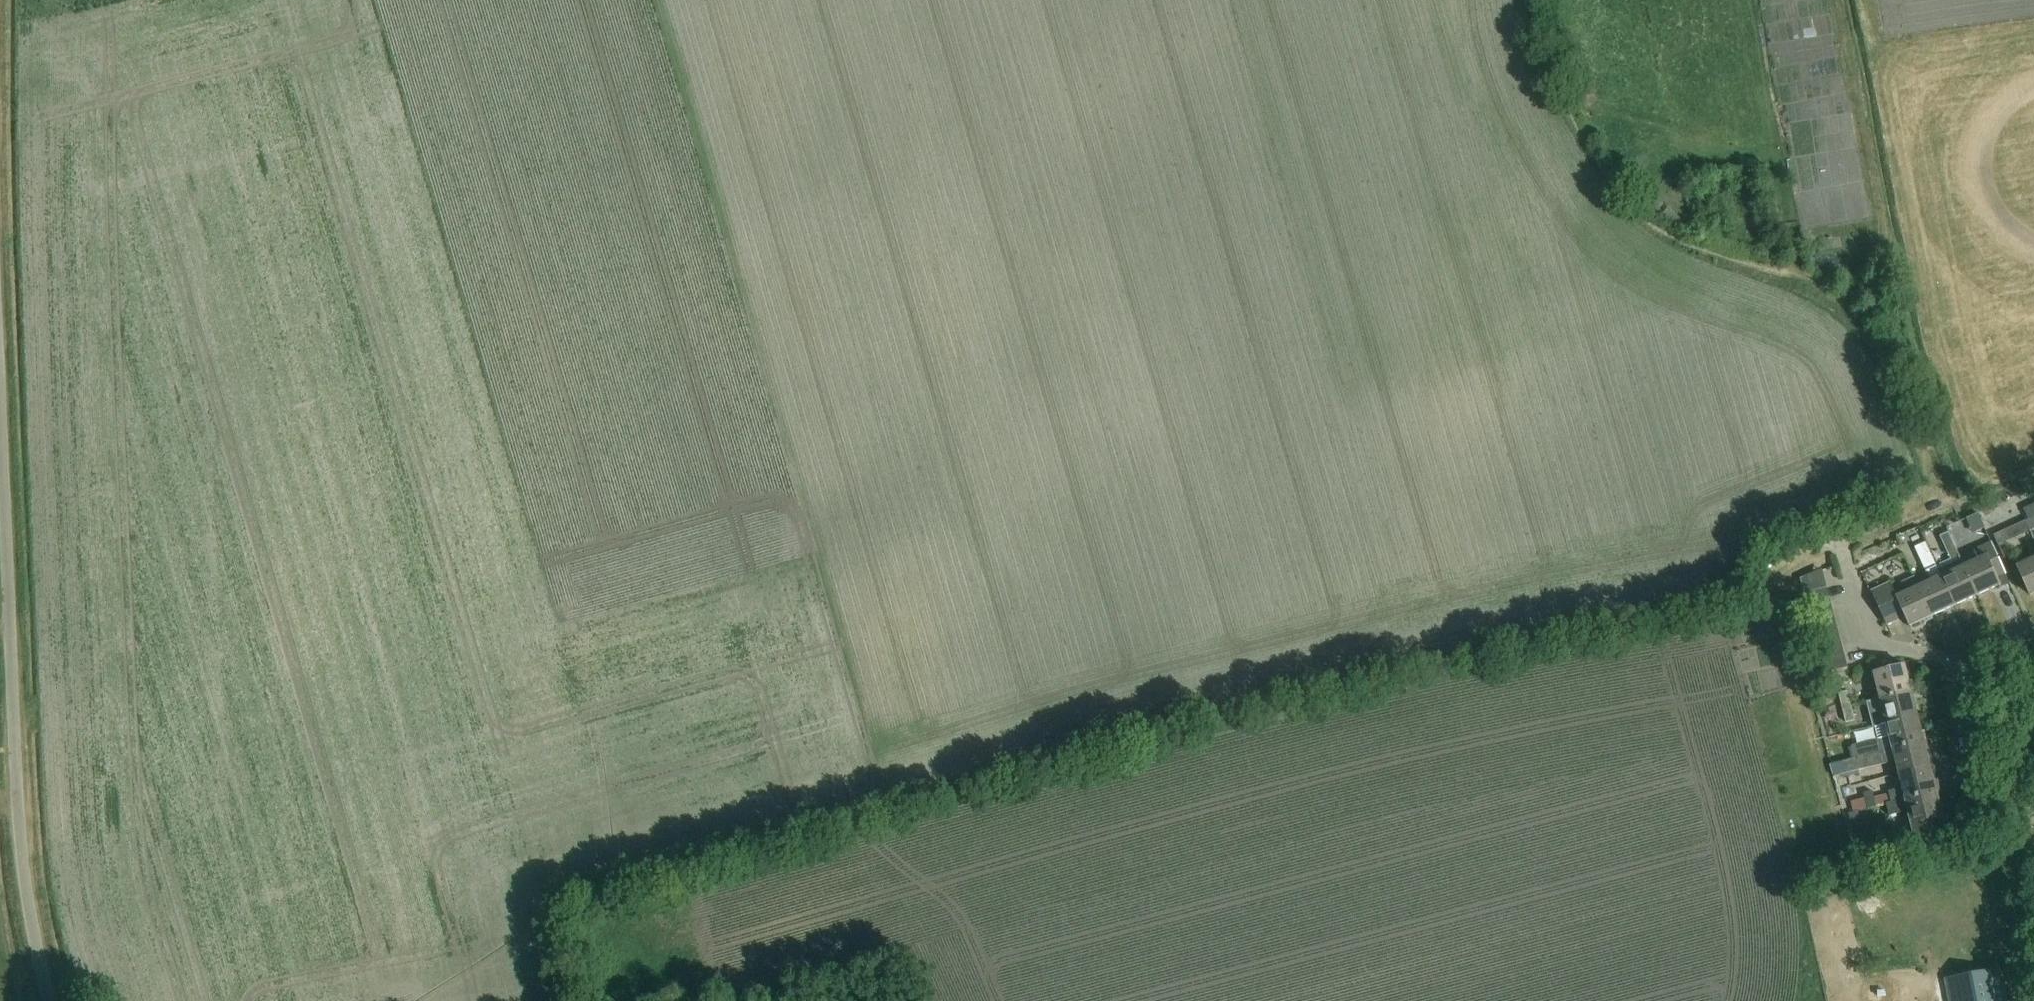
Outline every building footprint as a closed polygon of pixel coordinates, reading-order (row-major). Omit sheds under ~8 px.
[(2024,521),(2029,531),(2033,529),(2033,506),(2024,510),(2026,515),(2028,519),(2024,521)] [(2024,521),(1994,535),(1999,546),(2029,531),(2024,521)] [(1947,532),(1940,535),(1952,560),(1937,567),(1942,577),(1941,577),(1954,607),(1977,597),(1963,567),(1947,532)] [(1942,577),(1937,567),(1926,542),(1915,547),(1931,582),(1920,588),(1919,588),(1933,618),(1954,607),(1941,577),(1942,577)] [(1963,567),(1977,597),(2002,584),(1998,577),(2007,573),(1992,543),(1975,551),(1979,559),(1963,567)] [(2033,596),(2033,560),(2018,568),(2032,597),(2033,596)] [(1902,582),(1904,588),(1907,594),(1897,599),(1890,582),(1870,591),(1887,627),(1906,618),(1911,628),(1913,628),(1915,630),(1918,631),(1927,627),(1928,624),(1927,621),(1933,618),(1919,588),(1920,588),(1915,576),(1902,582)] [(1827,588),(1803,594),(1803,595),(1805,604),(1805,605),(1806,606),(1830,599),(1827,588)] [(1830,599),(1806,606),(1808,617),(1833,611),(1830,599)] [(1833,611),(1808,617),(1809,618),(1811,629),(1836,622),(1833,612),(1833,611)] [(1836,622),(1811,629),(1814,640),(1835,634),(1839,634),(1836,622)] [(1835,634),(1814,640),(1815,643),(1816,646),(1817,651),(1839,646),(1842,645),(1839,634),(1835,634)] [(1839,646),(1817,651),(1818,654),(1820,663),(1845,656),(1842,645),(1839,646)] [(1845,656),(1820,663),(1821,664),(1823,674),(1827,673),(1848,668),(1847,667),(1845,657),(1845,656)] [(1906,666),(1874,674),(1880,699),(1912,691),(1906,666)] [(1880,699),(1867,702),(1873,728),(1875,727),(1919,716),(1912,691),(1880,699)] [(1848,692),(1839,694),(1843,709),(1851,706),(1848,692)] [(1851,706),(1843,709),(1846,723),(1855,721),(1851,706)] [(1878,740),(1852,746),(1855,759),(1856,759),(1864,757),(1881,752),(1893,750),(1925,741),(1919,716),(1875,727),(1878,740)] [(1893,750),(1881,752),(1882,755),(1884,764),(1896,761),(1899,775),(1931,767),(1925,741),(1893,750)] [(1855,759),(1831,765),(1834,776),(1834,777),(1852,772),(1867,768),(1864,757),(1856,759),(1855,759)] [(1903,789),(1889,792),(1892,803),(1906,800),(1938,792),(1931,767),(1899,775),(1901,780),(1903,789)] [(1875,791),(1865,794),(1869,809),(1879,807),(1875,791)] [(1892,803),(1886,805),(1890,817),(1909,812),(1912,825),(1906,827),(1909,840),(1915,839),(1934,834),(1931,820),(1944,817),(1938,792),(1906,800),(1892,803)] [(1945,979),(1945,983),(1949,1000),(2005,1000),(2001,977),(1999,968),(1945,979)]
